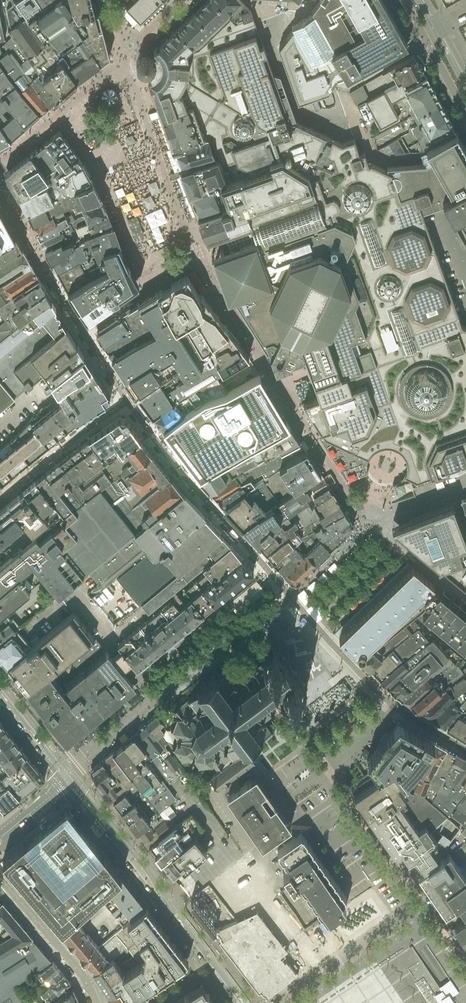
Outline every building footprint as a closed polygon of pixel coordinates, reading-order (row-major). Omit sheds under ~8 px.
[(16,2),(26,16),(48,46),(51,44),(53,47),(54,46),(76,79),(100,62),(87,43),(87,42),(75,23),(79,20),(77,17),(65,0),(19,0),(16,2)] [(77,17),(85,15),(85,16),(99,12),(95,0),(65,0),(77,17)] [(126,5),(140,19),(157,2),(155,0),(131,0),(126,5)] [(464,146),(462,142),(461,139),(459,135),(458,135),(457,133),(456,134),(455,133),(427,150),(430,156),(433,162),(430,164),(387,167),(387,171),(383,169),(383,168),(381,167),(381,168),(373,164),(373,163),(371,162),(371,163),(368,164),(365,154),(365,152),(361,154),(359,154),(357,151),(358,151),(358,150),(354,139),(342,143),(339,142),(337,141),(325,135),(323,134),(323,135),(311,129),(311,128),(309,128),(308,128),(297,122),(295,121),(294,121),(296,120),(280,74),(273,73),(252,16),(235,22),(214,0),(206,0),(173,32),(173,31),(171,32),(172,33),(168,37),(167,36),(166,38),(167,38),(163,42),(163,41),(161,42),(162,43),(155,49),(154,49),(153,50),(156,53),(152,57),(150,56),(148,55),(148,56),(146,56),(146,55),(145,55),(143,55),(142,55),(141,56),(141,57),(140,58),(139,57),(138,58),(138,59),(137,61),(136,62),(137,62),(137,63),(137,64),(136,63),(136,65),(136,66),(137,68),(137,69),(138,68),(139,70),(138,70),(139,71),(141,72),(142,73),(143,73),(143,72),(145,72),(145,74),(147,74),(149,73),(151,78),(148,80),(161,117),(192,106),(203,139),(211,137),(212,137),(216,148),(215,148),(218,156),(217,156),(218,157),(222,170),(227,182),(264,169),(271,188),(224,204),(225,206),(198,215),(197,215),(198,217),(199,217),(199,219),(198,220),(199,221),(201,227),(201,229),(203,234),(204,236),(205,236),(206,238),(206,240),(208,240),(214,238),(215,237),(221,235),(223,234),(222,233),(228,231),(228,232),(230,232),(230,231),(235,229),(236,230),(237,229),(237,228),(240,227),(243,226),(243,227),(245,226),(244,226),(250,224),(251,224),(253,230),(256,237),(254,238),(243,242),(241,242),(239,243),(233,245),(232,246),(231,246),(230,246),(223,249),(222,249),(221,249),(220,250),(213,252),(212,253),(211,253),(211,254),(212,256),(214,262),(214,264),(215,264),(215,265),(217,272),(218,273),(218,274),(219,275),(221,282),(221,283),(222,284),(226,298),(227,297),(227,298),(228,298),(229,298),(229,299),(234,297),(236,299),(235,300),(251,325),(258,336),(266,349),(268,349),(267,348),(268,347),(273,360),(275,366),(280,364),(305,355),(306,360),(309,367),(310,369),(314,382),(315,384),(319,397),(303,402),(320,430),(318,432),(317,431),(316,432),(317,434),(318,434),(321,439),(320,439),(321,441),(322,440),(325,445),(324,446),(325,447),(326,447),(329,452),(328,452),(329,454),(330,453),(333,458),(332,459),(333,460),(334,460),(337,465),(338,467),(342,472),(341,472),(342,474),(343,473),(346,478),(345,479),(346,480),(348,480),(347,479),(352,477),(353,478),(354,477),(354,476),(359,475),(361,475),(361,474),(366,472),(366,473),(368,472),(367,471),(366,471),(366,465),(367,465),(367,463),(366,463),(367,457),(368,457),(369,455),(368,455),(372,450),(372,451),(374,449),(373,449),(379,445),(379,446),(381,446),(380,445),(387,444),(387,445),(388,445),(389,444),(389,443),(391,438),(392,438),(393,437),(393,438),(393,439),(392,439),(392,440),(392,441),(393,442),(393,443),(393,444),(394,444),(394,445),(395,445),(396,445),(396,446),(397,446),(398,446),(399,446),(400,446),(401,445),(402,445),(402,444),(403,444),(403,443),(403,442),(404,443),(404,444),(402,449),(401,450),(401,451),(402,452),(406,457),(405,457),(406,459),(407,465),(406,465),(406,467),(407,467),(406,473),(405,473),(404,474),(405,475),(401,480),(401,479),(399,480),(400,481),(394,484),(394,483),(392,484),(393,486),(394,485),(396,491),(395,491),(395,493),(397,492),(397,491),(402,489),(403,490),(404,490),(404,489),(410,487),(410,488),(412,487),(411,486),(417,484),(417,485),(419,484),(419,483),(424,481),(425,482),(427,482),(426,481),(432,479),(432,480),(434,479),(434,478),(439,476),(439,477),(441,476),(446,474),(447,474),(449,474),(448,472),(447,472),(446,469),(462,464),(465,462),(465,150),(464,146)] [(235,22),(252,16),(251,11),(240,0),(214,0),(235,22)] [(312,10),(313,13),(305,18),(291,26),(293,28),(287,37),(280,47),(279,47),(279,48),(280,48),(284,62),(284,63),(285,63),(290,76),(289,77),(290,78),(294,88),(293,88),(298,102),(328,91),(337,78),(344,75),(346,80),(395,52),(395,51),(396,50),(397,50),(401,49),(404,48),(407,46),(407,45),(396,26),(394,21),(384,3),(382,0),(320,0),(312,10)] [(8,30),(12,35),(13,36),(19,46),(29,57),(57,97),(58,96),(56,94),(61,91),(62,92),(63,92),(64,92),(66,91),(67,90),(68,89),(69,88),(70,86),(71,85),(72,83),(70,82),(75,79),(76,80),(76,79),(54,46),(53,47),(51,44),(48,46),(26,16),(16,2),(8,9),(11,28),(8,30)] [(99,12),(85,16),(87,23),(101,20),(99,12)] [(87,43),(100,62),(110,56),(102,27),(89,31),(87,23),(85,16),(85,15),(77,17),(79,20),(75,23),(87,42),(87,43)] [(89,31),(102,27),(101,20),(87,23),(89,31)] [(18,65),(49,105),(57,97),(29,57),(19,46),(13,36),(12,35),(3,44),(8,51),(18,65)] [(0,57),(0,62),(40,112),(49,105),(18,65),(8,51),(0,57)] [(389,68),(398,84),(422,71),(423,70),(422,69),(423,68),(420,62),(419,63),(414,55),(389,68)] [(8,106),(25,125),(40,112),(0,62),(0,95),(8,106)] [(416,112),(417,112),(417,113),(439,101),(439,100),(438,100),(437,98),(437,97),(436,96),(434,93),(435,93),(434,92),(435,92),(432,87),(431,87),(429,84),(430,83),(429,82),(427,79),(426,76),(425,77),(422,71),(398,84),(369,98),(357,105),(365,122),(374,117),(380,129),(399,119),(391,104),(407,95),(412,105),(411,105),(411,106),(411,107),(410,107),(410,108),(410,109),(410,110),(411,111),(411,112),(412,112),(413,112),(413,113),(414,113),(415,113),(416,113),(416,112)] [(369,98),(362,85),(349,92),(356,105),(357,105),(369,98)] [(14,135),(25,125),(8,106),(0,95),(0,117),(14,135)] [(416,131),(446,115),(439,101),(417,113),(409,118),(413,125),(410,127),(409,130),(410,132),(413,133),(416,131)] [(173,148),(173,149),(203,139),(192,106),(161,117),(172,147),(172,149),(173,148)] [(86,108),(78,115),(87,125),(85,127),(86,129),(89,126),(90,126),(90,127),(89,127),(85,131),(86,132),(90,129),(92,132),(96,128),(94,126),(94,125),(96,124),(96,125),(100,131),(91,137),(99,148),(100,147),(99,146),(100,145),(109,139),(102,130),(98,124),(98,123),(98,122),(102,121),(101,119),(97,121),(96,122),(95,121),(96,120),(86,108)] [(426,148),(427,150),(455,133),(456,134),(457,133),(456,131),(455,132),(451,125),(452,125),(446,115),(416,131),(421,141),(418,142),(416,145),(420,152),(426,148)] [(6,141),(10,139),(14,135),(0,117),(0,130),(6,141)] [(125,126),(134,168),(152,164),(148,146),(140,148),(137,136),(133,137),(130,125),(125,126)] [(69,171),(70,170),(82,163),(77,156),(65,140),(59,132),(55,135),(46,141),(57,156),(58,156),(64,164),(61,166),(65,171),(62,173),(65,178),(68,176),(69,171)] [(178,165),(180,170),(218,157),(217,156),(218,156),(215,148),(216,148),(212,137),(211,137),(203,139),(173,149),(174,151),(173,152),(174,153),(174,152),(179,165),(178,165)] [(389,144),(393,151),(395,155),(405,153),(397,139),(389,144)] [(46,141),(31,153),(41,168),(45,174),(47,173),(47,175),(61,166),(64,164),(58,156),(57,156),(46,141)] [(387,154),(393,151),(389,144),(383,147),(387,154)] [(10,168),(5,172),(8,178),(10,181),(18,194),(19,196),(19,197),(32,191),(30,189),(35,186),(37,189),(45,185),(51,181),(47,175),(47,173),(45,174),(41,168),(31,153),(30,153),(30,154),(26,157),(26,156),(10,168)] [(180,170),(185,183),(222,170),(218,157),(180,170)] [(82,163),(70,170),(74,179),(75,179),(88,173),(82,163)] [(198,214),(198,215),(225,206),(224,204),(271,188),(264,169),(227,182),(219,185),(218,183),(189,194),(190,194),(193,202),(194,202),(196,206),(194,206),(198,214)] [(49,201),(92,181),(88,173),(75,179),(74,179),(70,170),(69,171),(68,176),(68,180),(55,187),(51,181),(45,185),(37,189),(35,186),(30,189),(32,191),(19,197),(27,212),(49,201)] [(185,183),(189,194),(218,183),(219,185),(227,182),(222,170),(185,183)] [(153,194),(161,191),(157,180),(148,183),(153,194)] [(69,207),(100,196),(92,181),(49,201),(27,212),(33,224),(49,217),(63,210),(69,207)] [(145,197),(147,208),(155,206),(153,195),(145,197)] [(70,221),(73,227),(87,221),(106,212),(100,196),(69,207),(63,210),(66,215),(69,221),(70,221)] [(15,235),(14,234),(15,234),(1,208),(0,206),(0,244),(15,235)] [(33,224),(36,232),(56,221),(55,220),(66,215),(63,210),(49,217),(33,224)] [(79,238),(111,224),(106,212),(87,221),(73,227),(79,238)] [(36,232),(40,239),(60,229),(59,227),(69,221),(66,215),(55,220),(56,221),(36,232)] [(60,229),(40,239),(45,248),(61,240),(63,243),(70,239),(70,240),(79,238),(73,227),(70,221),(69,221),(59,227),(60,229)] [(83,248),(115,235),(111,224),(79,238),(81,243),(83,248)] [(131,239),(145,234),(142,225),(128,230),(131,239)] [(15,235),(0,244),(0,264),(22,250),(23,249),(15,235)] [(89,268),(105,260),(104,255),(102,250),(117,245),(118,244),(115,235),(83,248),(87,257),(84,259),(89,268)] [(61,240),(44,248),(45,249),(50,259),(51,260),(60,255),(61,258),(69,254),(67,251),(81,243),(79,238),(70,240),(70,239),(63,243),(61,240)] [(60,255),(51,260),(57,272),(84,259),(87,257),(83,248),(81,243),(67,251),(69,254),(61,258),(60,255)] [(83,282),(67,291),(72,299),(74,302),(78,309),(104,291),(112,302),(113,302),(118,299),(122,297),(127,293),(125,290),(132,285),(133,285),(134,284),(133,284),(135,283),(133,279),(131,275),(121,253),(119,248),(119,247),(118,245),(118,244),(102,250),(104,255),(105,260),(108,267),(106,268),(104,269),(103,267),(101,268),(102,270),(89,277),(82,282),(83,282)] [(22,250),(0,264),(0,279),(29,261),(22,250)] [(84,259),(57,272),(59,276),(60,279),(64,285),(65,288),(67,291),(83,282),(82,282),(89,277),(102,270),(101,268),(103,267),(104,269),(106,268),(108,267),(105,260),(89,268),(84,259)] [(7,298),(10,296),(38,277),(32,266),(29,261),(0,279),(0,304),(7,298)] [(202,369),(220,359),(218,354),(212,343),(229,330),(224,324),(222,323),(216,314),(215,313),(215,314),(209,304),(208,304),(207,304),(202,295),(200,294),(199,295),(187,275),(186,275),(156,292),(168,315),(171,320),(193,356),(202,369)] [(6,316),(45,289),(45,288),(39,278),(38,277),(10,296),(7,298),(0,304),(0,321),(6,316)] [(18,325),(18,324),(51,300),(45,289),(6,316),(0,321),(0,338),(18,325)] [(104,291),(78,309),(86,321),(112,302),(104,291)] [(172,355),(179,366),(186,378),(202,369),(193,356),(171,320),(168,315),(156,292),(138,303),(155,332),(111,358),(124,377),(157,356),(161,362),(172,355)] [(10,345),(55,307),(51,300),(18,324),(18,325),(0,338),(0,353),(10,345)] [(155,332),(138,303),(130,308),(129,306),(125,308),(126,310),(121,314),(125,320),(126,319),(129,325),(131,324),(133,329),(125,333),(104,346),(111,358),(155,332)] [(28,387),(14,368),(66,325),(55,307),(10,345),(0,353),(0,410),(28,387)] [(125,320),(121,314),(97,329),(96,334),(104,346),(125,333),(133,329),(131,324),(129,325),(126,319),(125,320)] [(28,386),(45,372),(76,343),(69,331),(66,325),(14,368),(28,387),(28,386)] [(229,330),(212,343),(218,354),(238,343),(233,336),(229,330)] [(45,372),(51,381),(84,355),(76,343),(45,372)] [(225,370),(249,357),(238,343),(218,354),(220,359),(225,370)] [(51,381),(57,392),(64,388),(64,387),(92,368),(84,355),(51,381)] [(134,392),(136,395),(162,377),(179,366),(172,355),(161,362),(157,356),(124,377),(134,392)] [(144,405),(152,417),(183,396),(216,376),(225,370),(220,359),(202,369),(186,378),(144,405)] [(136,395),(144,405),(186,378),(179,366),(162,377),(136,395)] [(64,387),(64,388),(69,395),(98,376),(92,368),(64,387)] [(273,436),(289,425),(279,409),(280,409),(259,374),(236,387),(223,394),(203,401),(163,431),(199,479),(224,463),(248,450),(273,436)] [(75,402),(103,384),(98,376),(69,395),(72,400),(73,400),(75,402)] [(183,396),(152,417),(163,431),(183,415),(203,401),(223,394),(226,393),(216,376),(183,396)] [(57,392),(61,398),(76,421),(109,399),(110,396),(103,384),(75,402),(73,400),(72,400),(69,395),(64,388),(57,392)] [(61,398),(48,405),(67,428),(76,421),(61,398)] [(43,407),(39,412),(58,436),(67,428),(48,405),(43,407)] [(39,412),(30,421),(48,444),(58,436),(39,412)] [(120,416),(98,430),(107,442),(130,425),(125,417),(120,416)] [(13,438),(30,459),(48,444),(30,421),(13,438)] [(114,458),(140,438),(130,425),(107,442),(98,449),(105,458),(105,457),(106,459),(112,454),(114,458)] [(230,478),(299,441),(297,438),(296,436),(293,432),(293,431),(292,430),(290,427),(289,425),(273,436),(248,450),(224,463),(199,479),(209,490),(230,478)] [(98,449),(107,442),(98,430),(88,437),(98,449)] [(88,437),(79,444),(95,465),(105,458),(98,449),(88,437)] [(0,449),(0,461),(11,474),(30,459),(13,438),(0,449)] [(126,473),(152,453),(140,438),(114,458),(126,473)] [(298,454),(306,450),(300,441),(299,441),(230,478),(209,490),(216,498),(240,483),(261,473),(283,462),(285,461),(291,458),(291,457),(298,454)] [(79,444),(70,452),(85,472),(95,465),(79,444)] [(278,502),(300,487),(321,473),(306,450),(298,454),(291,457),(291,458),(285,461),(286,463),(277,469),(278,469),(292,489),(284,494),(279,487),(272,492),(278,502)] [(70,452),(61,459),(76,479),(85,472),(70,452)] [(100,533),(171,477),(152,453),(126,473),(113,479),(78,505),(100,533)] [(45,472),(72,506),(73,506),(78,505),(113,479),(126,473),(114,458),(80,484),(76,480),(76,479),(61,459),(45,472)] [(1,481),(2,482),(11,474),(0,461),(0,480),(1,481)] [(216,498),(224,507),(261,480),(278,469),(277,469),(286,463),(285,461),(283,462),(261,473),(240,483),(216,498)] [(224,507),(242,526),(271,506),(278,502),(272,492),(279,487),(284,494),(292,489),(278,469),(261,480),(224,507)] [(59,509),(63,514),(72,506),(45,472),(35,479),(59,509)] [(21,549),(34,564),(59,595),(65,589),(76,581),(88,571),(98,583),(96,584),(97,585),(144,547),(133,535),(157,515),(183,494),(171,477),(100,533),(78,505),(73,506),(72,506),(63,514),(64,514),(35,538),(28,544),(21,549)] [(319,516),(339,503),(328,486),(328,485),(323,477),(314,482),(310,484),(310,485),(302,491),(305,494),(308,499),(309,499),(313,506),(319,516)] [(48,519),(59,509),(35,479),(30,484),(31,485),(24,490),(48,519)] [(442,480),(435,482),(437,488),(444,485),(442,480)] [(271,506),(242,526),(249,534),(256,541),(261,536),(280,520),(287,514),(297,507),(308,499),(305,494),(302,491),(300,487),(278,502),(271,506)] [(8,503),(23,521),(28,526),(32,532),(48,519),(24,490),(23,490),(22,491),(8,503)] [(144,547),(97,585),(101,590),(131,566),(137,560),(147,552),(154,559),(181,538),(205,517),(183,494),(157,515),(133,535),(144,547)] [(261,536),(256,541),(260,545),(266,552),(286,535),(302,526),(315,518),(319,516),(313,506),(309,499),(308,499),(297,507),(287,514),(280,520),(261,536)] [(0,509),(0,540),(19,524),(23,521),(8,503),(0,509)] [(266,552),(272,559),(297,540),(311,531),(315,529),(344,511),(339,503),(319,516),(315,518),(302,526),(286,535),(266,552)] [(391,526),(397,531),(464,587),(465,589),(465,539),(456,514),(452,503),(448,505),(409,519),(391,526)] [(315,529),(311,531),(318,540),(346,515),(344,511),(315,529)] [(346,515),(318,540),(328,550),(337,542),(350,528),(352,526),(352,525),(352,524),(352,523),(351,522),(346,515)] [(137,560),(131,566),(153,593),(170,579),(198,556),(222,535),(205,517),(181,538),(154,559),(147,552),(137,560)] [(297,540),(272,559),(291,579),(295,580),(299,579),(316,562),(328,550),(318,540),(311,531),(297,540)] [(170,579),(153,593),(141,603),(148,611),(203,566),(230,544),(222,535),(198,556),(170,579)] [(230,544),(203,566),(207,571),(214,580),(241,557),(231,544),(230,544)] [(20,576),(34,564),(21,549),(0,567),(0,592),(20,576)] [(226,594),(253,572),(241,557),(214,580),(226,594)] [(354,652),(360,658),(412,617),(412,616),(428,603),(439,593),(435,592),(435,591),(434,590),(434,589),(433,589),(433,588),(432,588),(431,588),(430,588),(429,588),(429,587),(433,583),(432,582),(433,582),(430,580),(429,580),(430,579),(426,576),(425,576),(425,575),(422,572),(421,573),(420,572),(421,572),(417,569),(416,569),(417,568),(413,565),(412,566),(412,565),(403,573),(404,574),(396,581),(396,580),(395,581),(396,581),(388,589),(388,588),(387,589),(388,589),(380,596),(379,596),(380,597),(372,604),(371,604),(372,605),(364,612),(363,612),(364,613),(356,620),(356,619),(355,620),(356,620),(348,628),(348,627),(347,628),(348,628),(340,636),(343,640),(343,641),(344,640),(347,644),(347,645),(348,644),(351,648),(351,649),(352,648),(355,652),(354,652)] [(216,606),(228,596),(226,594),(214,580),(207,571),(195,580),(216,606)] [(5,612),(31,590),(20,576),(0,592),(0,616),(5,612)] [(206,615),(216,606),(195,580),(184,589),(206,615)] [(194,625),(206,615),(184,589),(173,599),(194,625)] [(417,617),(465,658),(465,616),(440,594),(439,593),(428,603),(430,605),(424,612),(422,610),(417,617)] [(183,634),(194,625),(173,599),(162,608),(183,634)] [(244,600),(239,604),(244,609),(249,605),(244,600)] [(239,604),(233,609),(238,614),(244,609),(239,604)] [(161,651),(183,634),(162,608),(140,626),(161,651)] [(0,616),(0,643),(17,629),(20,627),(14,619),(12,621),(5,612),(0,616)] [(30,646),(6,665),(7,666),(9,664),(11,666),(8,668),(26,690),(49,672),(50,673),(93,637),(73,612),(44,636),(31,647),(30,646)] [(360,658),(369,667),(391,647),(419,625),(412,617),(360,658)] [(370,668),(379,678),(402,660),(403,661),(429,640),(418,628),(420,626),(419,625),(391,647),(369,667),(370,668)] [(150,660),(161,651),(140,626),(129,635),(150,660)] [(0,643),(0,658),(6,665),(30,646),(17,629),(0,643)] [(117,644),(138,670),(150,660),(129,635),(117,644)] [(76,666),(101,645),(96,639),(71,660),(76,666)] [(386,685),(401,698),(408,691),(419,681),(427,674),(448,656),(432,639),(430,641),(429,640),(403,661),(407,666),(386,684),(386,685)] [(172,727),(170,727),(170,729),(172,728),(178,735),(175,736),(175,737),(178,737),(174,745),(172,745),(172,747),(174,747),(178,751),(177,751),(176,752),(177,752),(178,751),(181,756),(180,758),(182,759),(183,756),(192,755),(191,757),(192,758),(193,756),(198,763),(197,765),(199,766),(200,763),(201,763),(212,762),(218,771),(211,777),(209,778),(210,778),(211,781),(217,789),(224,784),(234,776),(236,775),(254,761),(250,756),(246,751),(247,750),(251,746),(251,747),(252,746),(252,747),(253,746),(256,744),(256,743),(257,743),(256,742),(261,739),(263,738),(261,735),(264,733),(263,733),(270,729),(271,731),(272,730),(271,728),(273,726),(272,725),(270,726),(263,717),(271,710),(273,712),(274,712),(272,710),(281,703),(282,705),(284,704),(282,702),(284,700),(285,700),(288,698),(291,696),(291,697),(292,697),(294,699),(296,698),(294,695),(302,689),(304,691),(305,691),(306,690),(304,687),(305,687),(304,686),(307,684),(306,682),(305,683),(299,674),(298,672),(297,672),(287,658),(286,656),(285,656),(279,648),(280,647),(279,645),(276,648),(275,647),(274,647),(272,645),(271,646),(273,649),(264,655),(262,653),(260,654),(262,657),(261,657),(262,658),(259,660),(260,660),(254,665),(252,663),(251,664),(253,666),(244,672),(243,670),(241,671),(243,673),(234,679),(227,670),(229,668),(228,667),(226,668),(225,666),(223,667),(225,669),(219,674),(218,674),(216,676),(214,673),(212,674),(213,675),(208,678),(207,678),(208,677),(207,677),(206,677),(202,680),(201,681),(202,682),(203,681),(203,682),(198,686),(198,685),(196,686),(198,689),(196,691),(190,696),(188,694),(187,695),(188,697),(186,698),(185,696),(178,700),(179,702),(178,703),(179,704),(178,705),(178,704),(177,705),(177,704),(177,705),(174,707),(173,708),(174,708),(173,709),(172,707),(171,708),(172,709),(170,710),(171,711),(173,710),(176,713),(175,714),(176,716),(172,727)] [(106,651),(95,661),(121,693),(133,684),(106,651)] [(401,698),(410,704),(436,680),(439,677),(440,678),(456,666),(448,657),(448,656),(427,674),(419,681),(408,691),(401,698)] [(379,678),(386,684),(407,666),(403,661),(402,660),(379,678)] [(95,661),(84,670),(110,703),(121,693),(95,661)] [(410,704),(419,710),(444,687),(463,673),(457,665),(456,666),(440,678),(439,677),(436,680),(410,704)] [(419,710),(420,711),(432,719),(437,713),(453,696),(464,689),(465,687),(465,666),(463,669),(465,672),(464,673),(463,673),(444,687),(419,710)] [(67,685),(74,694),(70,698),(88,721),(110,703),(84,670),(67,685)] [(49,672),(26,690),(35,701),(58,683),(50,673),(49,672)] [(35,701),(43,712),(66,693),(63,689),(58,683),(35,701)] [(66,693),(43,712),(66,739),(88,721),(70,698),(74,694),(67,685),(63,689),(66,693)] [(432,719),(437,722),(446,727),(465,704),(465,691),(465,690),(464,689),(453,696),(437,713),(432,719)] [(446,727),(465,739),(465,738),(465,704),(446,727)] [(157,713),(146,723),(163,746),(165,745),(167,744),(161,735),(164,732),(160,726),(164,722),(157,713)] [(385,738),(367,759),(373,767),(378,774),(379,773),(392,764),(403,779),(418,762),(420,763),(434,742),(434,741),(431,740),(398,722),(385,738)] [(146,723),(133,734),(151,756),(150,757),(151,757),(169,781),(170,780),(183,771),(165,746),(165,745),(163,746),(146,723)] [(4,726),(0,729),(0,745),(11,736),(4,726)] [(164,797),(169,803),(175,799),(153,770),(154,769),(147,761),(151,757),(150,757),(151,756),(133,734),(123,743),(134,756),(133,757),(142,767),(141,767),(155,786),(164,797)] [(11,736),(0,745),(0,760),(18,745),(11,736)] [(416,771),(409,784),(424,791),(430,775),(433,768),(434,769),(437,763),(446,748),(444,748),(442,746),(437,744),(435,742),(434,742),(420,763),(417,771),(416,771)] [(143,793),(151,803),(158,812),(159,811),(169,804),(169,803),(164,797),(155,786),(141,767),(142,767),(133,757),(134,756),(123,743),(122,743),(113,751),(128,770),(135,778),(145,791),(143,793)] [(18,745),(0,760),(0,773),(3,770),(2,768),(6,764),(11,770),(20,762),(19,761),(26,755),(18,745)] [(430,775),(424,791),(432,799),(436,791),(437,790),(438,788),(456,754),(455,754),(453,752),(452,752),(450,751),(449,750),(447,749),(446,748),(437,763),(434,769),(433,768),(430,775)] [(124,787),(135,778),(128,770),(113,751),(102,760),(114,775),(118,779),(123,785),(124,787)] [(456,754),(438,788),(441,790),(448,793),(453,783),(451,782),(452,779),(464,758),(457,754),(456,754)] [(20,762),(21,763),(26,769),(38,782),(45,777),(28,758),(29,758),(27,755),(26,755),(19,761),(20,762)] [(452,779),(459,783),(458,784),(462,787),(463,788),(461,790),(462,791),(463,789),(463,787),(465,784),(460,781),(465,772),(465,759),(464,758),(452,779)] [(91,770),(91,771),(103,787),(110,781),(117,789),(123,785),(118,779),(114,775),(102,760),(98,764),(94,768),(93,767),(91,769),(91,770)] [(1,778),(19,798),(29,790),(33,786),(38,783),(38,782),(26,769),(21,763),(20,762),(11,770),(1,778)] [(373,813),(376,817),(398,801),(397,801),(405,796),(396,784),(403,779),(392,764),(379,773),(382,777),(354,796),(355,798),(368,816),(373,813)] [(234,776),(224,784),(230,792),(227,794),(233,803),(262,783),(258,777),(256,774),(245,782),(240,785),(234,776)] [(3,810),(4,810),(4,809),(19,798),(1,778),(0,777),(0,806),(3,810)] [(134,800),(143,793),(145,791),(135,778),(124,787),(126,790),(134,800)] [(103,787),(113,800),(126,790),(124,787),(123,785),(117,789),(110,781),(103,787)] [(262,783),(233,803),(262,845),(291,825),(262,783)] [(113,800),(121,810),(134,800),(126,790),(113,800)] [(376,817),(391,838),(390,839),(391,841),(390,841),(393,845),(394,846),(395,845),(400,851),(399,852),(400,853),(401,852),(408,862),(415,857),(424,869),(439,858),(429,845),(433,842),(435,843),(437,842),(430,832),(447,815),(422,794),(415,790),(398,802),(398,801),(376,817)] [(448,812),(465,825),(462,828),(461,830),(465,834),(465,791),(464,792),(448,812)] [(151,803),(143,793),(134,800),(121,810),(129,821),(141,810),(151,803)] [(136,830),(159,813),(158,812),(151,803),(129,821),(136,830)] [(0,862),(0,863),(60,933),(75,919),(99,897),(101,895),(122,876),(112,863),(67,806),(0,862)] [(148,846),(155,854),(177,836),(182,843),(183,844),(193,834),(203,826),(190,812),(174,824),(171,827),(148,846)] [(159,813),(136,830),(148,846),(171,827),(174,824),(170,818),(166,821),(165,819),(164,819),(159,813)] [(437,837),(445,843),(449,837),(442,831),(437,837)] [(299,882),(326,921),(346,907),(342,901),(346,898),(301,833),(277,850),(289,867),(283,872),(293,886),(299,882)] [(182,843),(160,861),(173,878),(206,850),(193,834),(183,844),(182,843)] [(155,854),(160,861),(182,843),(177,836),(155,854)] [(465,916),(465,915),(465,878),(458,867),(464,862),(460,856),(454,860),(449,853),(440,860),(439,858),(424,869),(425,870),(418,875),(423,883),(422,883),(426,889),(427,889),(445,915),(458,906),(465,916)] [(108,907),(108,906),(125,892),(131,887),(122,876),(101,895),(99,897),(108,907)] [(116,915),(138,897),(131,887),(125,892),(108,906),(116,915)] [(124,925),(145,907),(138,897),(116,915),(123,924),(124,925)] [(32,937),(31,936),(27,932),(26,931),(24,928),(23,926),(23,927),(19,922),(18,921),(15,918),(16,918),(15,916),(14,917),(11,913),(11,912),(10,911),(7,909),(8,908),(7,907),(6,907),(2,902),(1,903),(0,902),(0,919),(9,930),(7,932),(10,936),(0,942),(0,956),(32,937)] [(94,971),(93,972),(109,995),(118,989),(127,1002),(184,963),(185,958),(158,923),(145,907),(124,925),(123,924),(115,932),(126,945),(121,949),(122,950),(128,946),(141,962),(124,973),(114,956),(115,955),(114,955),(94,971)] [(75,919),(60,933),(73,947),(88,934),(87,933),(84,929),(80,925),(79,923),(75,919)] [(454,927),(459,934),(465,944),(465,919),(454,927)] [(121,949),(126,945),(115,932),(98,946),(83,959),(94,971),(114,955),(121,949)] [(88,934),(73,947),(73,948),(74,947),(80,955),(80,956),(83,959),(98,946),(97,944),(88,934)] [(26,1002),(21,996),(13,984),(42,965),(51,960),(32,937),(0,956),(0,1002),(24,1002),(26,1002)] [(325,1002),(465,1002),(422,939),(325,1002)] [(36,975),(46,987),(63,973),(59,968),(58,968),(57,967),(58,967),(53,961),(36,975)] [(47,987),(41,992),(43,995),(47,1000),(52,996),(49,993),(55,989),(58,992),(62,988),(66,985),(70,982),(65,975),(64,975),(63,974),(63,973),(46,987),(47,987)] [(171,1002),(213,1002),(202,984),(199,986),(171,1002)] [(65,994),(54,1002),(80,1002),(73,988),(65,994)] [(109,995),(108,996),(109,1002),(126,1002),(127,1002),(118,989),(109,995)] [(26,993),(21,996),(26,1002),(30,999),(26,993)]
